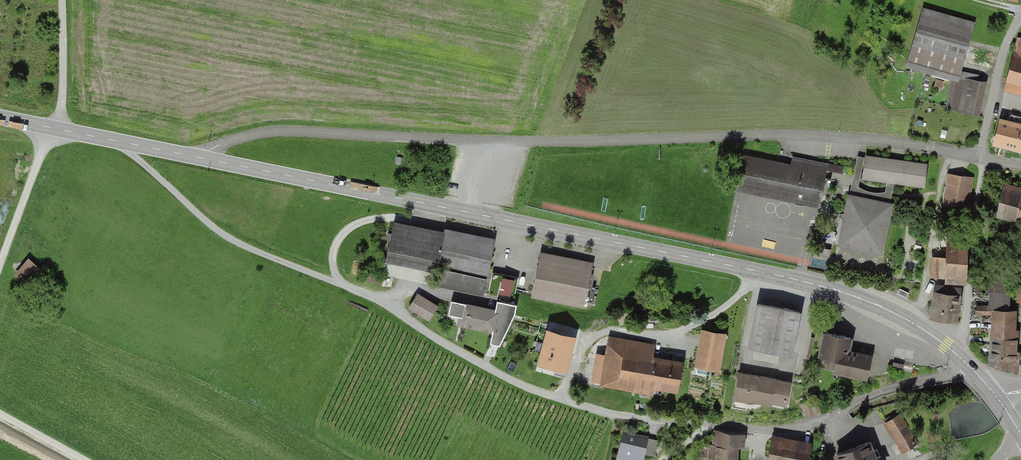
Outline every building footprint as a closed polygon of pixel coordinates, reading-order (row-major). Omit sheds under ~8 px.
[(958,75),(974,21),(922,5),(906,60),(958,75)] [(1003,90),(1020,95),(1020,39),(1018,38),(1003,90)] [(953,111),(978,116),(985,82),(960,77),(953,111)] [(991,146),(1020,152),(1020,126),(997,120),(991,146)] [(928,163),(865,153),(861,179),(924,189),(928,163)] [(791,163),(743,154),(736,191),(819,206),(827,163),(792,157),(791,163)] [(972,178),(948,174),(942,205),(967,210),(972,178)] [(1004,184),(997,217),(1020,223),(1020,188),(1004,184)] [(892,203),(847,194),(836,248),(881,257),(892,203)] [(442,232),(390,222),(382,263),(434,273),(442,232)] [(946,229),(945,283),(966,283),(967,230),(946,229)] [(492,241),(442,232),(436,263),(486,272),(492,241)] [(590,263),(538,252),(530,293),(582,304),(590,263)] [(43,271),(27,258),(11,276),(29,290),(43,271)] [(502,274),(500,291),(512,293),(515,276),(502,274)] [(988,306),(975,305),(974,317),(989,318),(990,310),(1008,311),(1010,279),(990,278),(988,306)] [(961,290),(936,286),(931,317),(956,320),(961,290)] [(436,305),(416,294),(407,310),(426,321),(436,305)] [(495,310),(450,300),(446,316),(459,319),(457,325),(492,333),(489,345),(498,347),(513,315),(515,305),(497,301),(495,310)] [(799,313),(755,305),(747,348),(791,356),(799,313)] [(1014,313),(992,311),(987,363),(1009,365),(1014,313)] [(850,334),(823,329),(817,361),(844,366),(850,334)] [(577,339),(547,330),(535,365),(568,374),(577,339)] [(726,336),(700,330),(693,367),(718,372),(726,336)] [(609,339),(602,381),(673,393),(679,360),(654,356),(656,346),(609,339)] [(865,374),(869,350),(849,346),(844,370),(865,374)] [(789,385),(738,376),(733,399),(784,408),(789,385)] [(917,445),(898,416),(882,426),(902,455),(917,445)] [(621,432),(615,459),(618,459),(640,459),(646,438),(621,432)] [(771,437),(767,459),(806,459),(809,442),(771,437)] [(833,457),(834,459),(875,459),(868,443),(833,457)] [(736,449),(711,449),(711,459),(736,459),(736,449)]
